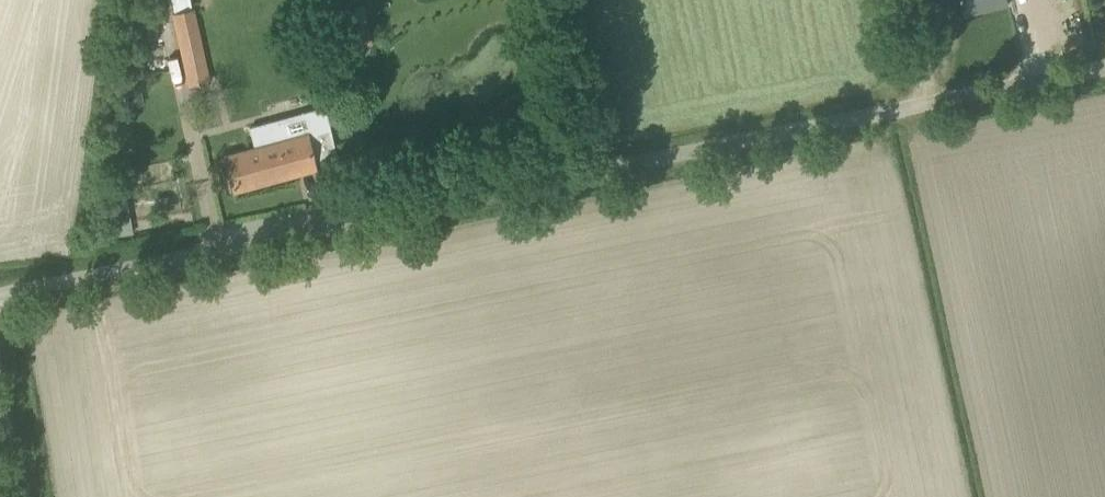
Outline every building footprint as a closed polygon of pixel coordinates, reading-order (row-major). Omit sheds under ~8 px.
[(175,12),(193,8),(191,0),(172,0),(175,12)] [(966,12),(1009,3),(1008,0),(963,0),(966,12)] [(193,8),(175,12),(171,13),(188,85),(211,80),(194,8),(193,8)] [(139,84),(123,87),(125,100),(141,97),(139,84)] [(313,160),(338,153),(326,106),(301,112),(307,135),(277,143),(271,120),(249,126),(255,149),(225,157),(233,189),(315,167),(313,160)]
